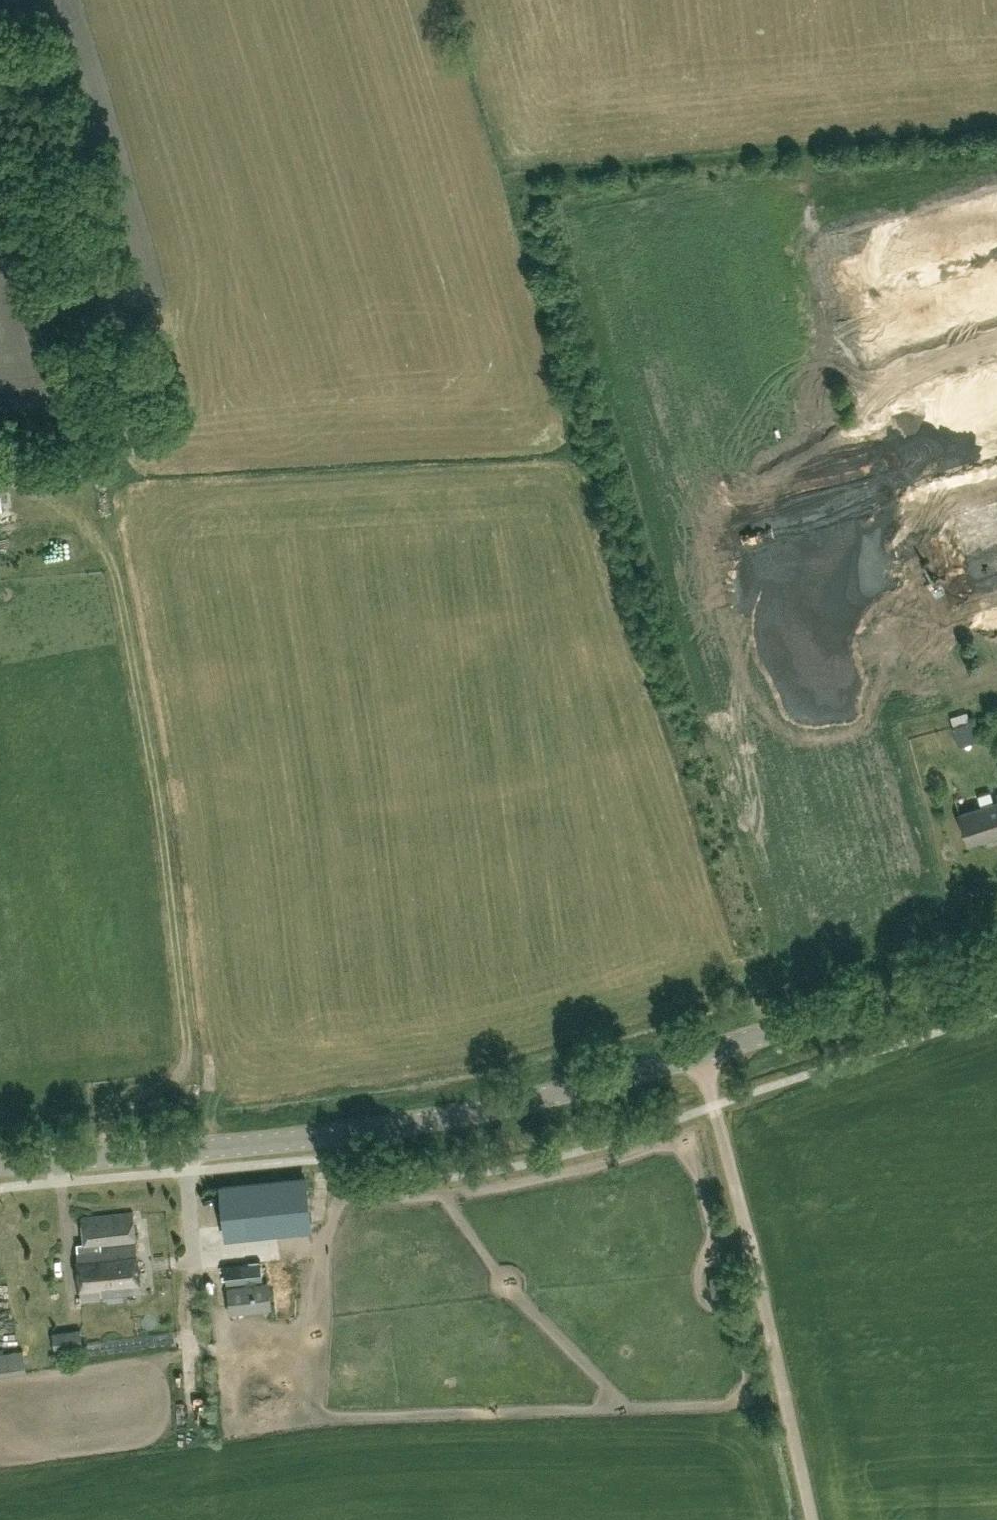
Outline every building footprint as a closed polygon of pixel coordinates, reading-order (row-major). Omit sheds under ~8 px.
[(975,735),(970,721),(953,726),(957,741),(975,735)] [(960,813),(969,842),(992,835),(992,836),(996,835),(996,801),(960,813)] [(221,1187),(226,1233),(310,1225),(306,1178),(221,1187)] [(134,1212),(82,1217),(86,1250),(78,1251),(82,1300),(102,1298),(101,1295),(140,1291),(136,1244),(102,1247),(102,1244),(137,1240),(134,1212)] [(260,1262),(224,1266),(226,1283),(262,1279),(260,1262)] [(726,1291),(724,1274),(711,1275),(713,1292),(726,1291)] [(226,1287),(229,1313),(272,1308),(269,1282),(226,1287)] [(0,1354),(0,1374),(26,1370),(23,1350),(0,1354)]
